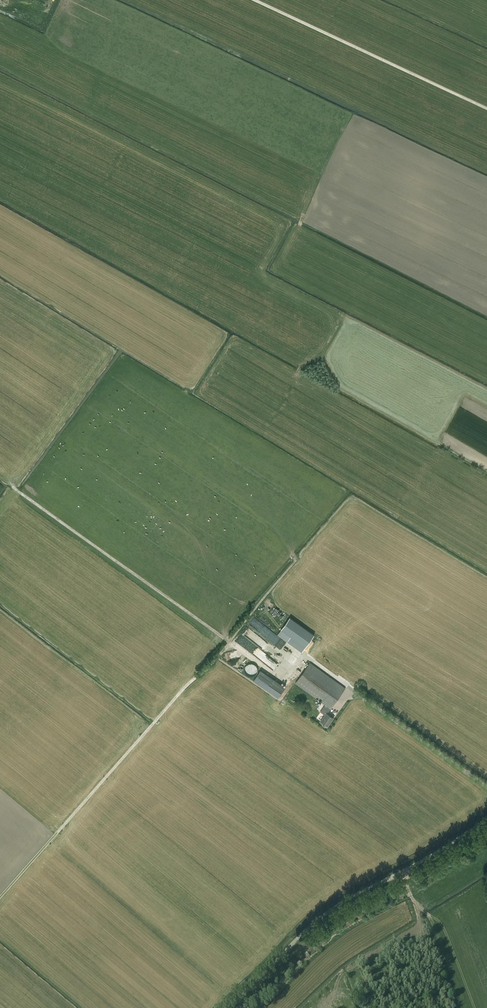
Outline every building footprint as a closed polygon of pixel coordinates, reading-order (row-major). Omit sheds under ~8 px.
[(282,630),(308,646),(316,633),(291,617),(282,630)] [(253,619),(242,634),(263,649),(269,640),(277,646),(280,643),(283,639),(262,625),(260,627),(258,626),(260,624),(253,619)] [(241,633),(235,640),(240,644),(246,637),(241,633)] [(320,711),(325,715),(320,721),(327,726),(333,717),(327,713),(345,688),(310,663),(295,683),(325,704),(320,711)] [(254,680),(278,697),(285,687),(260,670),(254,680)]
